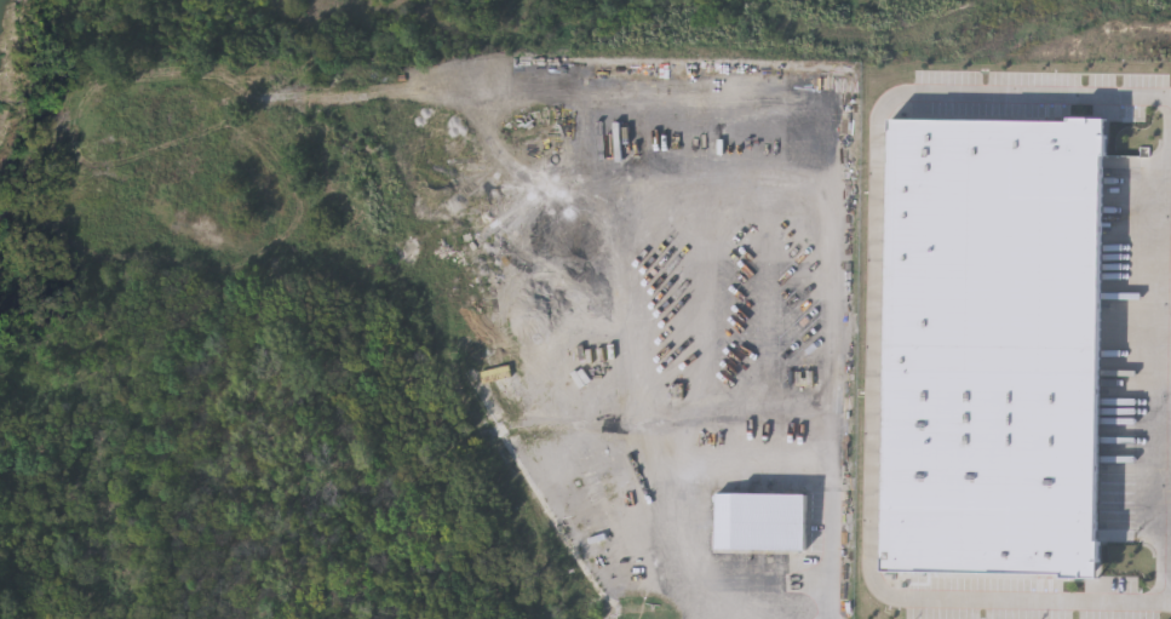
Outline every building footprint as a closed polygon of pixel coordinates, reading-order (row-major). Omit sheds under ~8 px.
[(894,120),(1075,122),(1075,119),(1112,119),(1112,153),(1107,153),(1101,544),(1104,544),(1103,581),(1067,580),(1067,577),(886,573),(894,120)] [(723,493),(813,494),(811,552),(722,551),(723,493)]
